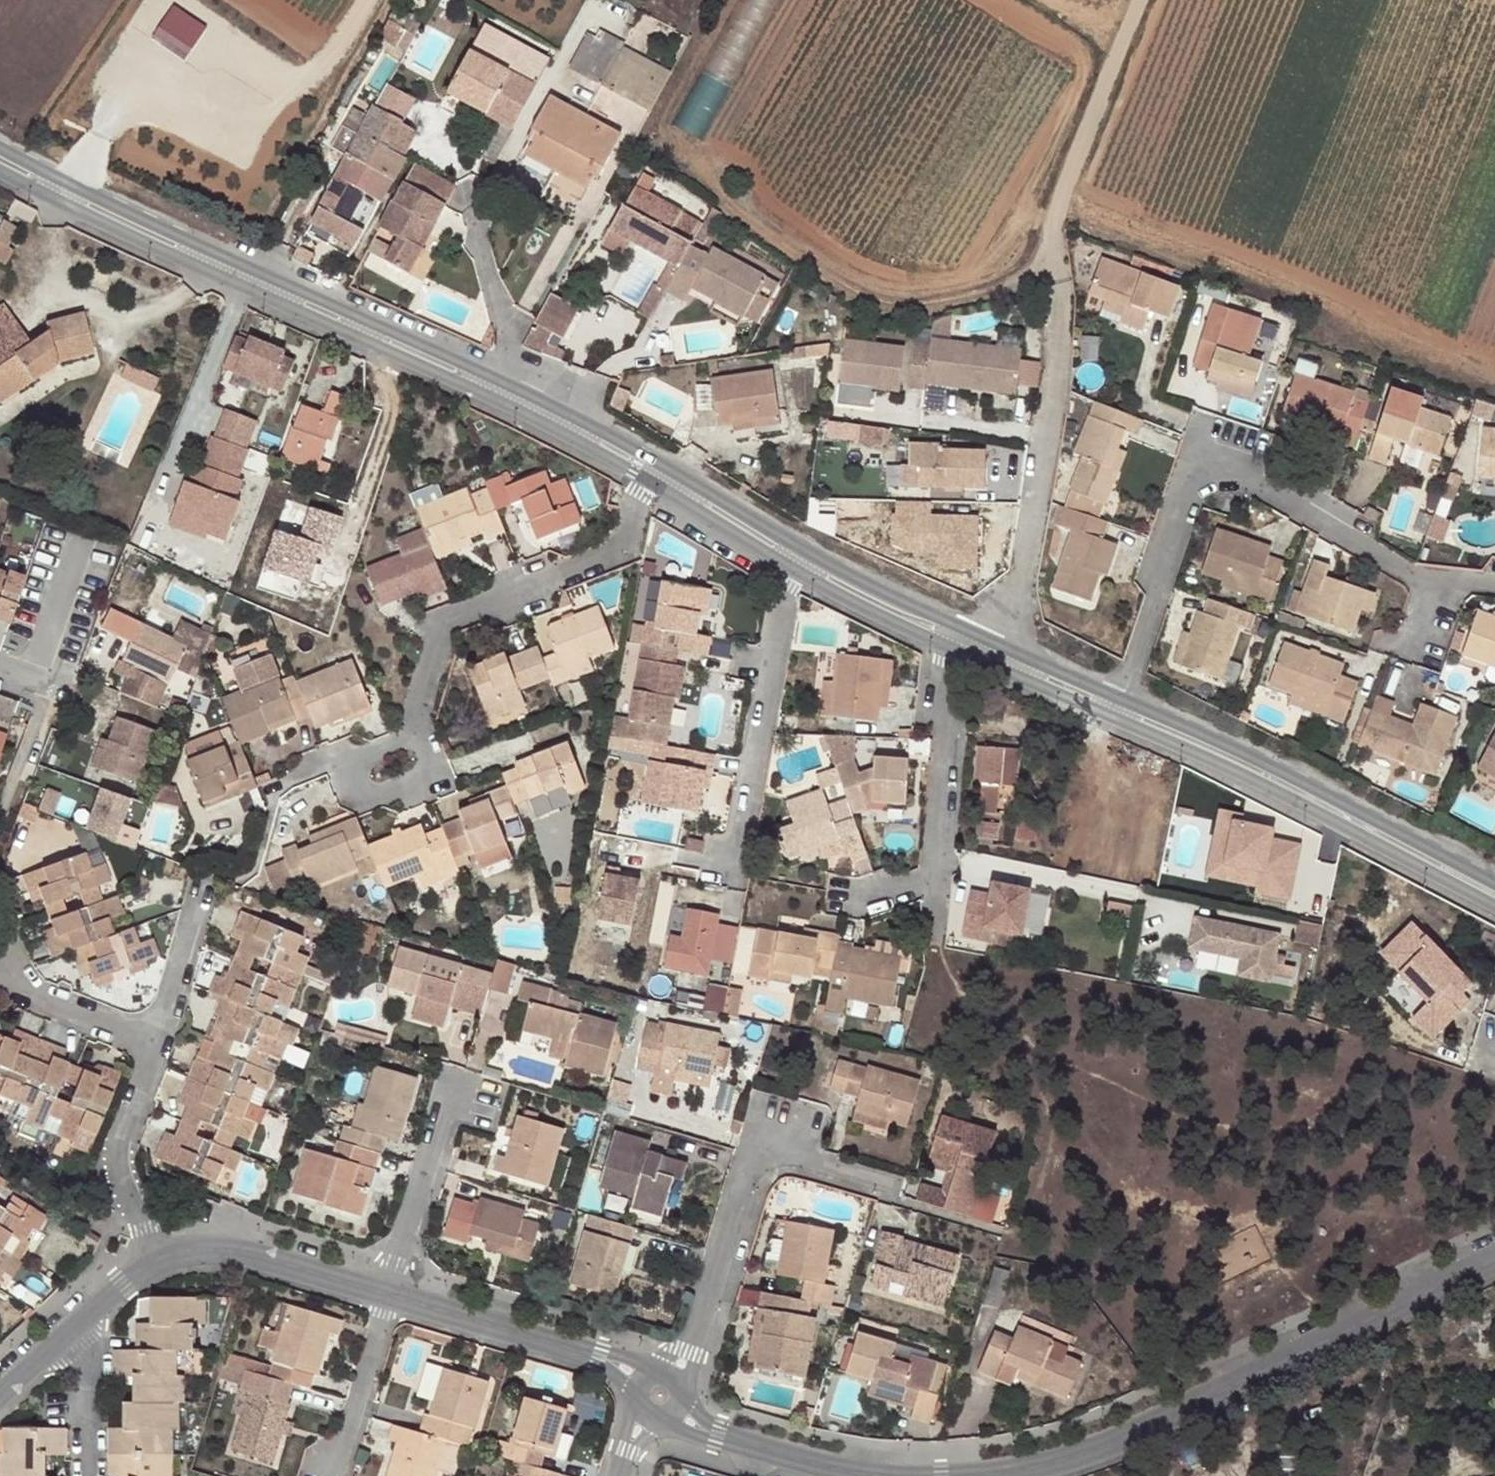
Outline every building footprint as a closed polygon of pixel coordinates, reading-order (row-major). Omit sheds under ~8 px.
[(487,23),(473,51),(537,86),(551,58),(487,23)] [(569,67),(604,85),(619,58),(624,47),(625,45),(605,35),(602,41),(588,34),(569,67)] [(661,67),(624,47),(619,58),(656,78),(661,67)] [(537,86),(473,51),(449,94),(502,123),(513,130),(537,86)] [(619,58),(604,85),(641,105),(656,78),(619,58)] [(661,67),(656,78),(641,105),(651,110),(671,73),(661,67)] [(387,84),(363,130),(406,154),(430,109),(387,84)] [(525,153),(557,171),(587,117),(551,97),(534,129),(538,131),(525,153)] [(621,136),(587,117),(557,171),(588,189),(601,166),(604,168),(621,136)] [(483,158),(495,164),(513,130),(502,123),(483,158)] [(334,147),(349,156),(350,153),(361,134),(345,126),(334,147)] [(396,179),(408,155),(406,154),(363,130),(361,134),(350,153),(396,179)] [(396,179),(350,153),(349,156),(338,176),(380,199),(383,201),(396,179)] [(416,164),(405,184),(369,251),(410,273),(456,186),(416,164)] [(380,199),(338,176),(308,232),(350,255),(380,199)] [(671,262),(659,285),(667,290),(673,280),(690,248),(692,245),(693,242),(687,239),(691,233),(677,225),(685,211),(639,186),(628,206),(625,205),(612,230),(671,262)] [(30,223),(37,209),(13,198),(6,210),(14,215),(30,223)] [(14,215),(6,210),(1,218),(9,222),(9,223),(14,215)] [(0,220),(0,262),(3,264),(12,249),(6,245),(16,227),(9,223),(9,222),(1,218),(0,220)] [(308,233),(303,242),(344,265),(350,256),(350,255),(308,232),(308,233)] [(713,250),(709,258),(690,248),(673,280),(667,290),(666,293),(684,302),(691,290),(742,317),(763,277),(713,250)] [(1102,300),(1124,308),(1121,317),(1119,322),(1142,330),(1149,312),(1166,318),(1177,287),(1100,259),(1087,295),(1102,300)] [(763,277),(742,317),(755,324),(776,284),(763,277)] [(643,314),(651,318),(666,293),(667,290),(659,285),(643,314)] [(581,308),(554,293),(538,323),(565,338),(581,308)] [(1121,317),(1124,308),(1102,300),(1099,309),(1121,317)] [(11,382),(16,389),(56,362),(56,360),(93,349),(83,312),(45,322),(47,330),(30,342),(3,304),(0,306),(0,389),(11,382)] [(1208,371),(1240,381),(1241,376),(1255,381),(1261,362),(1248,358),(1260,319),(1228,309),(1222,328),(1206,323),(1192,366),(1208,371)] [(931,341),(949,343),(952,316),(934,322),(931,341)] [(494,328),(488,342),(496,345),(498,340),(494,328)] [(1001,341),(1022,343),(1023,330),(1002,328),(1001,341)] [(254,382),(267,351),(262,349),(264,345),(251,340),(249,344),(237,339),(229,359),(241,364),(237,375),(254,382)] [(949,343),(931,341),(930,347),(913,345),(908,389),(925,391),(926,385),(1016,396),(1022,352),(949,343)] [(493,351),(496,345),(488,342),(485,347),(493,351)] [(905,349),(845,342),(840,386),(899,394),(905,349)] [(807,357),(808,360),(829,358),(829,346),(806,349),(807,357)] [(283,394),(296,364),(284,359),(286,354),(274,349),(272,353),(267,351),(254,382),(283,394)] [(806,349),(789,352),(790,359),(807,357),(806,349)] [(122,371),(139,379),(144,366),(128,359),(122,371)] [(241,364),(229,359),(225,370),(237,375),(241,364)] [(661,370),(673,368),(672,359),(657,361),(659,370),(661,370)] [(720,375),(718,362),(710,363),(712,376),(720,375)] [(160,374),(144,366),(139,379),(155,386),(160,374)] [(1250,398),(1255,381),(1241,376),(1240,381),(1208,371),(1206,379),(1216,382),(1215,387),(1250,398)] [(1340,433),(1337,440),(1354,446),(1360,428),(1363,418),(1368,404),(1351,399),(1353,392),(1294,373),(1282,414),(1340,433)] [(719,428),(735,426),(734,421),(755,418),(756,423),(781,420),(774,375),(713,383),(719,428)] [(11,382),(0,389),(0,399),(16,389),(11,382)] [(620,387),(612,405),(625,412),(633,392),(620,387)] [(1393,439),(1409,445),(1439,455),(1452,418),(1420,407),(1423,398),(1391,387),(1368,458),(1385,464),(1393,439)] [(311,457),(318,436),(329,439),(333,441),(350,395),(333,389),(324,413),(303,406),(284,460),(307,467),(311,457)] [(1368,404),(1370,398),(1353,392),(1351,399),(1368,404)] [(1138,420),(1095,402),(1076,454),(1083,457),(1070,491),(1073,492),(1105,504),(1118,470),(1109,466),(1116,449),(1124,431),(1132,434),(1138,420)] [(258,423),(240,416),(228,411),(222,425),(252,437),(258,423)] [(736,433),(782,427),(781,420),(756,423),(755,418),(734,421),(735,426),(736,433)] [(1363,418),(1360,428),(1371,432),(1374,422),(1363,418)] [(19,425),(16,433),(27,437),(30,429),(19,425)] [(246,451),(252,437),(222,425),(216,439),(246,451)] [(885,431),(829,425),(827,436),(883,443),(885,431)] [(1483,428),(1477,475),(1494,477),(1494,429),(1483,428)] [(318,436),(311,457),(321,461),(329,439),(318,436)] [(246,451),(216,439),(213,438),(202,466),(197,464),(189,483),(189,484),(191,485),(187,495),(180,492),(171,515),(190,523),(192,518),(227,533),(239,504),(234,502),(242,483),(238,481),(250,452),(246,451)] [(851,442),(827,439),(823,469),(848,472),(851,442)] [(918,467),(917,487),(986,489),(987,452),(940,450),(940,445),(909,445),(908,466),(918,467)] [(1406,453),(1436,463),(1439,455),(1409,445),(1406,453)] [(1109,466),(1118,470),(1125,452),(1116,449),(1109,466)] [(902,487),(917,487),(918,467),(908,466),(903,466),(902,487)] [(486,483),(489,489),(497,511),(524,500),(540,539),(581,523),(564,479),(549,485),(545,473),(507,487),(503,476),(486,483)] [(469,489),(416,509),(423,529),(432,552),(470,538),(485,532),(488,538),(506,531),(497,511),(489,489),(471,495),(469,489)] [(1066,509),(1069,510),(1098,520),(1105,504),(1073,492),(1066,509)] [(983,567),(984,511),(935,511),(935,499),(897,498),(896,549),(942,550),(942,567),(983,567)] [(321,601),(340,509),(313,504),(307,532),(277,526),(263,589),(321,601)] [(1066,509),(1059,507),(1053,525),(1072,531),(1052,590),(1084,600),(1093,574),(1098,575),(1105,578),(1115,546),(1101,541),(1107,523),(1098,520),(1069,510),(1066,509)] [(1362,516),(1376,524),(1381,516),(1367,508),(1362,516)] [(1437,511),(1429,531),(1444,537),(1452,517),(1437,511)] [(190,523),(171,515),(167,524),(204,539),(206,535),(223,542),(227,533),(192,518),(190,523)] [(444,583),(435,559),(432,552),(423,529),(397,540),(402,554),(367,567),(382,606),(417,593),(444,583)] [(1260,553),(1263,545),(1216,529),(1201,573),(1224,581),(1257,592),(1255,598),(1270,602),(1284,561),(1269,556),(1260,553)] [(470,538),(432,552),(435,559),(472,544),(470,538)] [(1269,556),(1272,548),(1263,545),(1260,553),(1269,556)] [(1329,565),(1313,560),(1301,592),(1297,604),(1294,613),(1329,627),(1330,625),(1352,633),(1360,611),(1367,590),(1326,576),(1329,565)] [(1,645),(5,632),(25,576),(9,570),(8,572),(0,570),(0,645),(1,645)] [(759,571),(754,579),(765,585),(769,578),(759,571)] [(1089,602),(1098,575),(1093,574),(1084,600),(1089,602)] [(1224,581),(1222,587),(1255,598),(1257,592),(1224,581)] [(648,622),(644,645),(678,651),(680,652),(707,657),(710,638),(696,635),(699,615),(704,590),(664,582),(656,624),(648,622)] [(420,601),(447,590),(444,583),(417,593),(420,601)] [(712,591),(704,590),(699,615),(707,616),(712,591)] [(1297,604),(1301,592),(1295,590),(1290,601),(1297,604)] [(1367,590),(1360,611),(1369,614),(1376,593),(1367,590)] [(1243,630),(1248,615),(1209,601),(1204,614),(1198,612),(1190,635),(1179,667),(1219,681),(1237,628),(1243,630)] [(1297,604),(1290,601),(1287,611),(1294,613),(1297,604)] [(543,659),(551,680),(553,686),(567,681),(565,675),(592,664),(590,658),(616,648),(601,609),(551,627),(550,628),(549,629),(549,630),(549,631),(549,633),(557,654),(543,659)] [(1494,668),(1494,618),(1476,612),(1462,656),(1494,668)] [(1278,614),(1275,623),(1301,633),(1305,623),(1278,614)] [(188,646),(206,654),(212,636),(183,622),(175,639),(188,646)] [(131,678),(124,695),(158,709),(177,669),(182,671),(188,660),(183,657),(188,646),(175,639),(142,624),(134,643),(126,639),(117,657),(146,671),(141,682),(131,678)] [(1179,667),(1190,635),(1183,632),(1172,664),(1179,667)] [(733,657),(737,639),(718,635),(714,652),(733,657)] [(626,739),(653,744),(666,747),(672,709),(674,699),(680,700),(686,668),(675,667),(678,651),(644,645),(626,739)] [(1293,695),(1326,708),(1323,718),(1342,725),(1356,684),(1339,678),(1343,667),(1282,645),(1267,686),(1293,695)] [(521,691),(551,680),(543,659),(539,648),(507,660),(506,656),(469,669),(488,720),(526,706),(521,691)] [(296,721),(311,715),(297,681),(295,676),(281,681),(270,654),(234,668),(242,689),(223,697),(240,742),(240,743),(269,732),(267,725),(294,714),(296,721)] [(874,706),(875,686),(881,686),(882,661),(837,658),(835,685),(833,720),(877,724),(879,708),(879,707),(874,706)] [(354,660),(297,681),(311,715),(315,728),(330,722),(328,716),(347,709),(349,715),(371,706),(354,660)] [(888,709),(892,662),(882,661),(881,686),(879,707),(879,708),(888,709)] [(565,675),(567,681),(594,671),(592,664),(565,675)] [(820,719),(833,720),(835,685),(823,684),(820,719)] [(17,707),(19,702),(0,695),(0,700),(17,707)] [(1323,718),(1326,708),(1293,695),(1290,705),(1323,718)] [(1397,730),(1400,721),(1390,717),(1394,705),(1376,698),(1371,711),(1364,730),(1358,745),(1358,746),(1434,776),(1456,717),(1422,704),(1414,726),(1407,724),(1404,732),(1397,730)] [(17,707),(0,700),(0,753),(17,707)] [(1364,730),(1371,711),(1366,708),(1352,743),(1358,745),(1364,730)] [(328,716),(330,722),(349,715),(347,709),(328,716)] [(1243,711),(1240,721),(1247,725),(1252,716),(1243,711)] [(267,725),(269,732),(296,721),(294,714),(267,725)] [(109,741),(105,751),(99,748),(92,767),(137,783),(157,732),(117,718),(109,741)] [(1400,721),(1397,730),(1404,732),(1407,724),(1400,721)] [(188,745),(189,762),(204,801),(224,793),(226,798),(257,786),(254,779),(240,743),(240,742),(231,745),(225,730),(188,745)] [(1478,771),(1494,779),(1494,737),(1478,771)] [(99,748),(105,751),(109,741),(103,739),(99,748)] [(650,757),(653,744),(626,739),(623,739),(620,751),(650,757)] [(828,752),(823,739),(818,740),(823,754),(828,752)] [(872,760),(871,772),(858,777),(852,762),(852,740),(823,739),(828,752),(834,769),(845,800),(851,815),(866,809),(858,787),(871,782),(870,803),(886,804),(904,805),(907,762),(872,760)] [(517,770),(503,775),(507,786),(514,805),(530,799),(564,786),(567,794),(585,787),(569,745),(515,765),(517,770)] [(979,747),(976,783),(983,783),(982,801),(998,802),(1000,785),(1018,786),(1021,750),(979,747)] [(711,774),(714,756),(675,748),(672,766),(666,765),(659,807),(698,814),(702,788),(705,773),(711,774)] [(834,769),(813,777),(819,793),(821,792),(827,807),(845,800),(834,769)] [(705,773),(702,788),(709,789),(711,774),(705,773)] [(257,787),(261,785),(271,782),(268,774),(254,779),(257,786),(257,787)] [(53,814),(63,787),(48,781),(45,790),(38,808),(39,808),(53,814)] [(104,785),(92,829),(136,840),(147,796),(104,785)] [(175,787),(160,785),(153,802),(182,807),(175,787)] [(497,820),(517,812),(514,805),(507,786),(468,801),(471,807),(489,800),(497,820)] [(537,820),(572,807),(567,794),(564,786),(530,799),(537,820)] [(63,787),(53,814),(66,819),(77,793),(63,787)] [(866,857),(851,815),(845,800),(827,807),(821,792),(819,793),(785,806),(793,827),(780,833),(784,844),(779,846),(785,863),(800,858),(802,863),(819,856),(817,851),(838,843),(841,852),(844,859),(849,858),(851,862),(866,857)] [(442,826),(443,828),(454,857),(466,852),(472,849),(474,854),(506,842),(497,820),(489,800),(471,807),(458,812),(460,819),(442,826)] [(38,808),(23,801),(17,815),(33,822),(39,808),(38,808)] [(997,815),(998,802),(982,801),(981,813),(997,815)] [(1207,877),(1295,896),(1307,839),(1281,834),(1284,821),(1222,808),(1207,877)] [(1037,815),(1021,813),(1018,837),(1034,839),(1037,815)] [(355,860),(373,854),(370,847),(358,819),(329,830),(332,838),(313,846),(299,851),(297,846),(283,851),(286,860),(295,883),(296,887),(311,881),(313,886),(358,868),(355,860)] [(977,844),(997,846),(999,824),(985,823),(979,823),(977,844)] [(370,847),(373,854),(379,871),(384,884),(386,887),(418,874),(438,866),(440,873),(457,866),(454,857),(443,828),(425,835),(422,826),(370,847)] [(332,838),(329,830),(310,838),(313,846),(332,838)] [(685,850),(702,853),(704,843),(687,840),(685,850)] [(506,842),(474,854),(477,862),(509,850),(506,842)] [(819,856),(821,860),(841,852),(838,843),(817,851),(819,856)] [(466,852),(454,857),(457,866),(470,861),(466,852)] [(39,890),(48,913),(64,908),(60,899),(78,893),(81,901),(100,895),(97,888),(110,883),(104,865),(90,870),(84,853),(22,876),(29,894),(39,890)] [(373,874),(379,871),(373,854),(355,860),(358,868),(362,878),(373,874)] [(265,868),(274,892),(295,883),(286,860),(265,868)] [(438,866),(418,874),(421,881),(440,873),(438,866)] [(442,879),(460,872),(457,866),(440,873),(442,879)] [(619,871),(606,869),(605,876),(618,879),(619,871)] [(378,886),(384,884),(379,871),(373,874),(378,886)] [(618,879),(605,876),(597,921),(632,927),(640,882),(618,879)] [(967,893),(963,925),(967,926),(988,928),(998,929),(1002,898),(967,893)] [(48,913),(53,928),(56,937),(46,941),(45,941),(51,958),(71,950),(115,935),(109,919),(122,915),(116,897),(102,902),(100,895),(81,901),(84,909),(66,915),(64,908),(48,913)] [(1303,922),(1324,926),(1329,901),(1308,897),(1303,922)] [(1018,899),(1002,898),(998,929),(1014,931),(1018,899)] [(665,969),(708,977),(711,961),(718,925),(720,916),(688,909),(682,939),(671,937),(665,969)] [(246,934),(242,942),(237,956),(251,961),(255,954),(272,961),(268,968),(288,977),(290,971),(302,976),(305,968),(309,958),(297,954),(304,937),(244,912),(237,930),(246,934)] [(1269,974),(1277,935),(1193,918),(1190,934),(1197,935),(1195,949),(1240,958),(1238,968),(1269,974)] [(1299,921),(1296,938),(1321,943),(1324,926),(1303,922),(1299,921)] [(1398,972),(1397,973),(1405,981),(1425,1003),(1416,1012),(1411,1017),(1431,1037),(1458,1011),(1451,1003),(1471,983),(1411,923),(1380,953),(1398,972)] [(739,929),(718,925),(711,961),(732,965),(739,929)] [(988,928),(967,926),(966,935),(987,937),(988,928)] [(43,932),(46,941),(56,937),(53,928),(43,932)] [(139,944),(134,928),(115,935),(71,950),(78,968),(88,965),(91,974),(97,988),(113,982),(110,975),(128,968),(131,976),(149,969),(146,962),(159,957),(153,940),(139,944)] [(246,934),(237,930),(233,938),(242,942),(246,934)] [(837,943),(838,938),(817,934),(815,941),(802,938),(757,930),(748,976),(769,980),(770,981),(772,972),(792,976),(810,980),(811,975),(813,966),(831,969),(836,948),(837,943)] [(815,941),(817,934),(803,931),(802,938),(815,941)] [(1187,947),(1195,949),(1197,935),(1190,934),(1187,947)] [(389,986),(420,995),(422,991),(452,1000),(454,993),(469,998),(477,970),(400,947),(389,986)] [(851,951),(836,948),(831,969),(830,978),(829,979),(826,996),(841,999),(891,1008),(900,961),(872,955),(871,960),(851,956),(852,951),(851,951)] [(872,955),(900,961),(901,954),(874,948),(872,955)] [(871,960),(872,955),(852,951),(851,956),(871,960)] [(284,985),(288,977),(268,968),(266,976),(248,969),(251,961),(237,956),(227,980),(217,976),(210,993),(214,995),(215,996),(222,998),(271,1019),(277,1004),(289,1008),(296,990),(284,985)] [(516,966),(499,962),(493,983),(490,990),(508,996),(517,967),(516,966)] [(88,965),(78,968),(81,978),(91,974),(88,965)] [(546,965),(543,974),(566,980),(568,971),(546,965)] [(813,966),(811,975),(829,979),(830,978),(831,969),(813,966)] [(110,975),(113,982),(131,976),(128,968),(110,975)] [(316,981),(319,974),(305,968),(302,976),(316,981)] [(1267,982),(1269,974),(1238,968),(1237,975),(1267,982)] [(316,981),(328,987),(333,975),(320,970),(319,974),(316,981)] [(296,990),(302,976),(290,971),(288,977),(284,985),(296,990)] [(772,972),(770,981),(790,984),(792,976),(772,972)] [(1425,1003),(1405,981),(1395,991),(1416,1012),(1425,1003)] [(549,1007),(553,992),(524,984),(519,1001),(531,1004),(524,1030),(555,1039),(573,1044),(568,1062),(567,1066),(605,1077),(619,1027),(549,1007)] [(679,994),(678,1004),(724,1014),(729,989),(729,988),(710,985),(707,999),(679,994)] [(742,992),(729,989),(724,1014),(738,1017),(742,992)] [(418,1003),(449,1012),(452,1000),(422,991),(420,995),(418,1003)] [(841,999),(826,996),(823,1009),(823,1012),(838,1015),(841,999)] [(222,998),(220,1002),(215,1015),(225,1019),(216,1041),(230,1046),(234,1039),(251,1046),(248,1054),(267,1061),(269,1056),(282,1061),(289,1043),(277,1038),(283,1023),(271,1019),(222,998)] [(815,1007),(813,1014),(822,1016),(823,1012),(823,1009),(815,1007)] [(810,1033),(818,1035),(822,1016),(813,1014),(810,1033)] [(225,1019),(215,1015),(206,1036),(216,1041),(225,1019)] [(299,1030),(283,1023),(277,1038),(289,1043),(293,1044),(299,1030)] [(711,1089),(715,1065),(719,1048),(721,1035),(667,1025),(667,1027),(648,1023),(639,1070),(657,1074),(653,1094),(672,1098),(675,1082),(711,1089)] [(20,1044),(24,1034),(15,1031),(11,1040),(20,1044)] [(41,1041),(24,1034),(20,1044),(11,1040),(0,1035),(0,1096),(0,1095),(16,1102),(41,1041)] [(550,1057),(568,1062),(573,1044),(555,1039),(550,1057)] [(55,1118),(64,1097),(56,1094),(63,1077),(71,1081),(76,1067),(62,1061),(53,1058),(58,1048),(41,1041),(16,1102),(32,1108),(26,1122),(43,1129),(49,1115),(55,1118)] [(256,1088),(267,1093),(268,1093),(276,1075),(263,1070),(267,1061),(248,1054),(245,1062),(227,1054),(230,1046),(216,1041),(210,1056),(206,1065),(196,1061),(189,1077),(250,1102),(256,1088)] [(53,1058),(62,1061),(66,1051),(58,1048),(53,1058)] [(719,1048),(715,1065),(724,1067),(728,1049),(719,1048)] [(206,1065),(210,1056),(199,1052),(196,1061),(206,1065)] [(100,1077),(104,1067),(95,1064),(91,1073),(100,1077)] [(839,1064),(831,1092),(846,1096),(850,1082),(863,1086),(859,1100),(855,1115),(888,1125),(908,1130),(920,1087),(839,1064)] [(57,1135),(73,1142),(75,1142),(81,1128),(97,1135),(122,1075),(104,1067),(100,1077),(91,1073),(76,1067),(71,1081),(78,1084),(71,1100),(64,1097),(55,1118),(62,1121),(57,1135)] [(346,1125),(340,1142),(371,1150),(374,1138),(386,1141),(398,1145),(418,1080),(379,1067),(367,1106),(359,1130),(352,1127),(346,1125)] [(483,1077),(502,1082),(504,1074),(485,1068),(483,1077)] [(249,1104),(250,1102),(189,1077),(182,1095),(191,1099),(188,1108),(183,1120),(198,1126),(201,1119),(218,1126),(215,1133),(234,1141),(236,1136),(248,1141),(255,1124),(243,1119),(249,1104)] [(846,1096),(859,1100),(863,1086),(850,1082),(846,1096)] [(256,1088),(250,1102),(262,1107),(267,1093),(256,1088)] [(191,1099),(182,1095),(178,1104),(188,1108),(191,1099)] [(243,1119),(255,1124),(259,1125),(265,1111),(249,1104),(243,1119)] [(367,1106),(359,1104),(352,1127),(359,1130),(367,1106)] [(851,1126),(885,1136),(888,1125),(855,1115),(851,1126)] [(507,1159),(511,1160),(524,1118),(521,1117),(507,1159)] [(524,1118),(511,1160),(507,1159),(498,1157),(494,1172),(547,1187),(564,1130),(524,1118)] [(943,1118),(929,1162),(963,1172),(956,1196),(951,1213),(972,1220),(997,1134),(943,1118)] [(231,1149),(234,1141),(215,1133),(212,1142),(195,1134),(198,1126),(183,1120),(176,1137),(173,1145),(163,1141),(156,1159),(216,1184),(223,1168),(235,1173),(243,1154),(231,1149)] [(731,1134),(739,1136),(743,1124),(735,1121),(731,1134)] [(311,1125),(309,1132),(329,1138),(331,1131),(311,1125)] [(89,1154),(97,1135),(81,1128),(75,1142),(73,1142),(72,1146),(89,1154)] [(616,1132),(600,1189),(635,1199),(667,1208),(675,1181),(684,1183),(690,1165),(659,1156),(657,1163),(647,1160),(649,1153),(652,1143),(616,1132)] [(176,1137),(166,1133),(163,1141),(173,1145),(176,1137)] [(374,1138),(371,1150),(381,1154),(386,1141),(374,1138)] [(371,1150),(340,1142),(339,1141),(333,1158),(306,1150),(293,1194),(325,1204),(324,1207),(361,1219),(371,1189),(370,1188),(362,1186),(356,1184),(361,1168),(367,1170),(375,1172),(376,1172),(381,1154),(371,1150)] [(649,1153),(647,1160),(657,1163),(659,1156),(649,1153)] [(956,1196),(963,1172),(929,1162),(927,1168),(954,1176),(949,1194),(956,1196)] [(361,1168),(356,1184),(362,1186),(367,1170),(361,1168)] [(362,1186),(370,1188),(375,1172),(367,1170),(362,1186)] [(922,1186),(918,1203),(951,1213),(956,1196),(949,1194),(922,1186)] [(2,1249),(20,1260),(31,1243),(26,1240),(33,1228),(38,1231),(47,1216),(15,1197),(11,1203),(10,1203),(6,1209),(0,1205),(0,1248),(2,1249)] [(487,1242),(504,1247),(502,1255),(531,1264),(542,1225),(525,1220),(527,1212),(480,1198),(475,1217),(462,1213),(454,1241),(468,1246),(471,1237),(487,1242)] [(662,1223),(667,1208),(635,1199),(631,1214),(662,1223)] [(632,1246),(636,1229),(591,1216),(571,1284),(617,1298),(624,1272),(616,1269),(624,1243),(632,1246)] [(813,1304),(830,1307),(832,1307),(836,1288),(824,1285),(834,1232),(790,1223),(780,1277),(805,1282),(802,1302),(813,1304)] [(934,1291),(949,1296),(960,1258),(928,1248),(926,1255),(903,1249),(905,1241),(882,1235),(873,1265),(878,1267),(872,1289),(890,1294),(892,1285),(906,1289),(904,1298),(929,1305),(934,1291)] [(926,1255),(928,1248),(905,1241),(903,1249),(926,1255)] [(487,1242),(484,1250),(502,1255),(504,1247),(487,1242)] [(616,1269),(624,1272),(632,1246),(624,1243),(616,1269)] [(2,1249),(0,1252),(0,1268),(5,1270),(4,1272),(12,1277),(22,1262),(20,1260),(2,1249)] [(993,1270),(983,1304),(999,1309),(1009,1274),(993,1270)] [(929,1305),(945,1310),(949,1296),(934,1291),(929,1305)] [(813,1304),(802,1302),(762,1295),(759,1310),(767,1311),(756,1370),(806,1380),(818,1321),(810,1319),(813,1304)] [(148,1350),(171,1350),(176,1350),(193,1350),(193,1339),(193,1330),(193,1325),(204,1325),(204,1297),(149,1297),(149,1323),(135,1323),(134,1350),(140,1350),(141,1349),(147,1349),(148,1350)] [(281,1334),(289,1304),(278,1301),(270,1331),(281,1334)] [(325,1332),(330,1333),(338,1336),(342,1321),(289,1304),(281,1334),(270,1331),(264,1329),(259,1347),(275,1351),(272,1362),(317,1376),(321,1361),(317,1360),(325,1332)] [(829,1314),(843,1316),(844,1315),(845,1309),(832,1307),(830,1307),(829,1314)] [(767,1311),(759,1310),(748,1369),(756,1370),(767,1311)] [(434,1331),(415,1326),(413,1333),(432,1339),(434,1331)] [(1069,1400),(1083,1365),(1065,1358),(1062,1366),(1047,1359),(1053,1343),(1019,1329),(1014,1341),(996,1333),(980,1373),(998,1380),(1004,1366),(1018,1372),(1037,1380),(1034,1386),(1069,1400)] [(317,1360),(321,1361),(330,1333),(325,1332),(317,1360)] [(918,1402),(915,1411),(912,1420),(931,1426),(939,1397),(931,1395),(939,1365),(913,1357),(910,1366),(909,1372),(892,1366),(893,1361),(897,1346),(859,1335),(847,1376),(873,1384),(869,1398),(905,1408),(908,1399),(918,1402)] [(1062,1366),(1065,1358),(1068,1349),(1053,1343),(1047,1359),(1062,1366)] [(140,1350),(134,1350),(112,1349),(112,1377),(133,1377),(133,1402),(176,1403),(181,1403),(181,1376),(176,1376),(167,1376),(167,1367),(171,1367),(171,1350),(148,1350),(147,1349),(141,1349),(140,1350)] [(176,1376),(176,1350),(171,1350),(171,1367),(167,1367),(167,1376),(176,1376)] [(909,1372),(910,1366),(893,1361),(892,1366),(909,1372)] [(242,1385),(245,1371),(221,1364),(217,1378),(242,1385)] [(931,1395),(939,1397),(948,1368),(939,1365),(931,1395)] [(266,1367),(263,1377),(279,1381),(282,1372),(266,1367)] [(447,1440),(448,1441),(462,1445),(476,1449),(478,1440),(470,1438),(472,1428),(474,1428),(488,1382),(445,1368),(430,1415),(425,1413),(419,1432),(447,1440)] [(245,1371),(242,1385),(240,1390),(248,1392),(241,1416),(231,1450),(273,1462),(281,1434),(284,1421),(289,1404),(274,1400),(279,1381),(263,1377),(245,1371)] [(1018,1372),(1016,1378),(1034,1386),(1037,1380),(1018,1372)] [(231,1413),(241,1416),(248,1392),(240,1390),(238,1389),(231,1413)] [(553,1456),(560,1431),(567,1409),(523,1396),(509,1443),(529,1449),(553,1456)] [(908,1399),(905,1408),(915,1411),(918,1402),(908,1399)] [(108,1428),(108,1455),(167,1455),(167,1439),(162,1438),(162,1430),(172,1430),(176,1430),(176,1403),(133,1402),(123,1402),(123,1428),(108,1428)] [(803,1424),(811,1426),(816,1411),(807,1409),(803,1424)] [(293,1424),(284,1421),(281,1434),(290,1436),(293,1424)] [(393,1424),(388,1440),(397,1442),(401,1443),(393,1470),(389,1469),(387,1475),(437,1475),(439,1470),(448,1441),(447,1440),(419,1432),(393,1424)] [(47,1456),(66,1455),(66,1429),(39,1428),(37,1427),(30,1427),(30,1428),(8,1428),(8,1445),(12,1445),(12,1453),(2,1453),(0,1453),(0,1475),(47,1475),(47,1456)] [(8,1445),(8,1428),(2,1428),(2,1453),(12,1453),(12,1445),(8,1445)] [(167,1455),(172,1455),(172,1430),(162,1430),(162,1438),(167,1439),(167,1455)] [(565,1459),(571,1435),(560,1431),(553,1456),(565,1459)] [(1266,1440),(1266,1475),(1280,1475),(1297,1475),(1297,1439),(1266,1440)] [(498,1440),(493,1454),(522,1463),(525,1463),(529,1449),(509,1443),(498,1440)] [(448,1441),(439,1470),(453,1474),(462,1445),(448,1441)] [(397,1442),(389,1469),(393,1470),(401,1443),(397,1442)] [(108,1455),(109,1475),(162,1475),(162,1472),(167,1472),(167,1455),(108,1455)] [(172,1455),(167,1455),(167,1472),(162,1472),(162,1475),(172,1475),(172,1455)] [(560,1474),(525,1463),(522,1463),(518,1475),(559,1475),(560,1474)]
